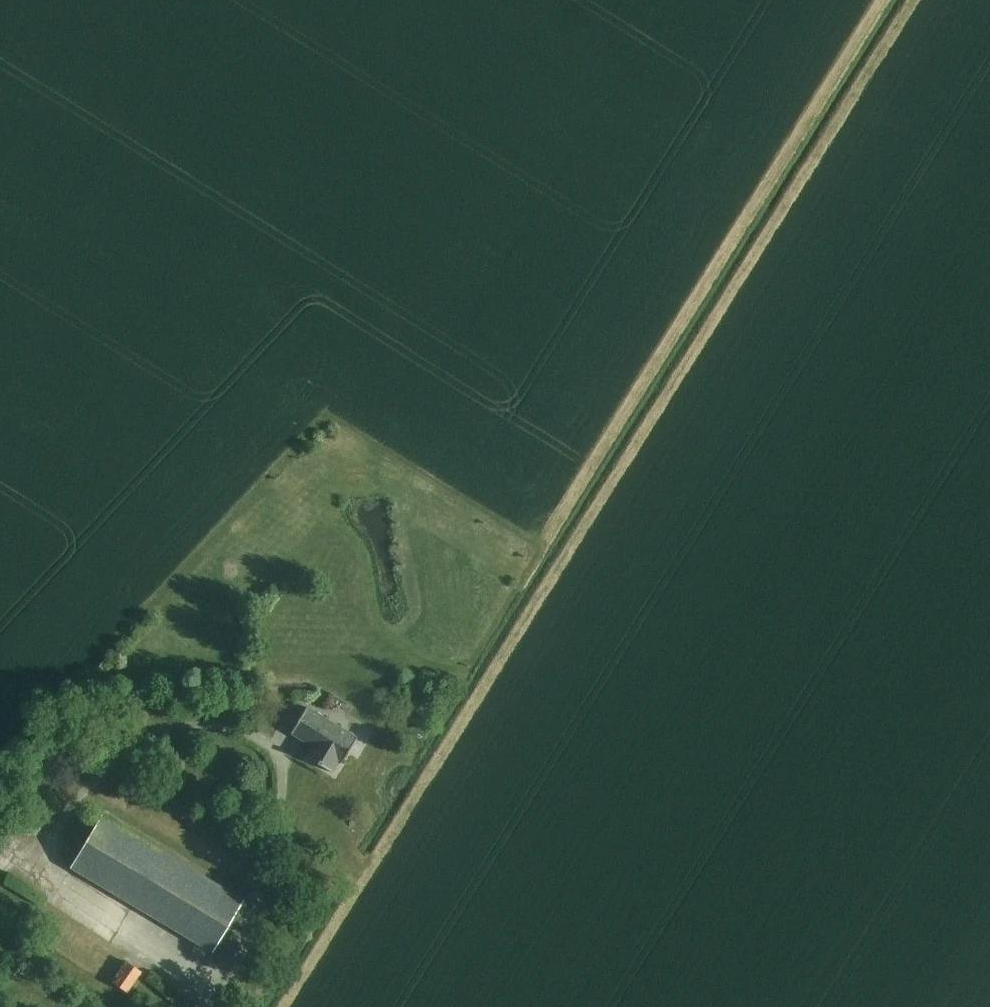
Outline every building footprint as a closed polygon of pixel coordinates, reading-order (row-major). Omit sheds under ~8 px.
[(303,707),(288,732),(310,746),(303,757),(329,772),(335,761),(339,763),(354,738),(303,707)] [(209,952),(241,900),(100,816),(69,868),(209,952)] [(125,961),(111,981),(124,991),(138,971),(125,961)]
